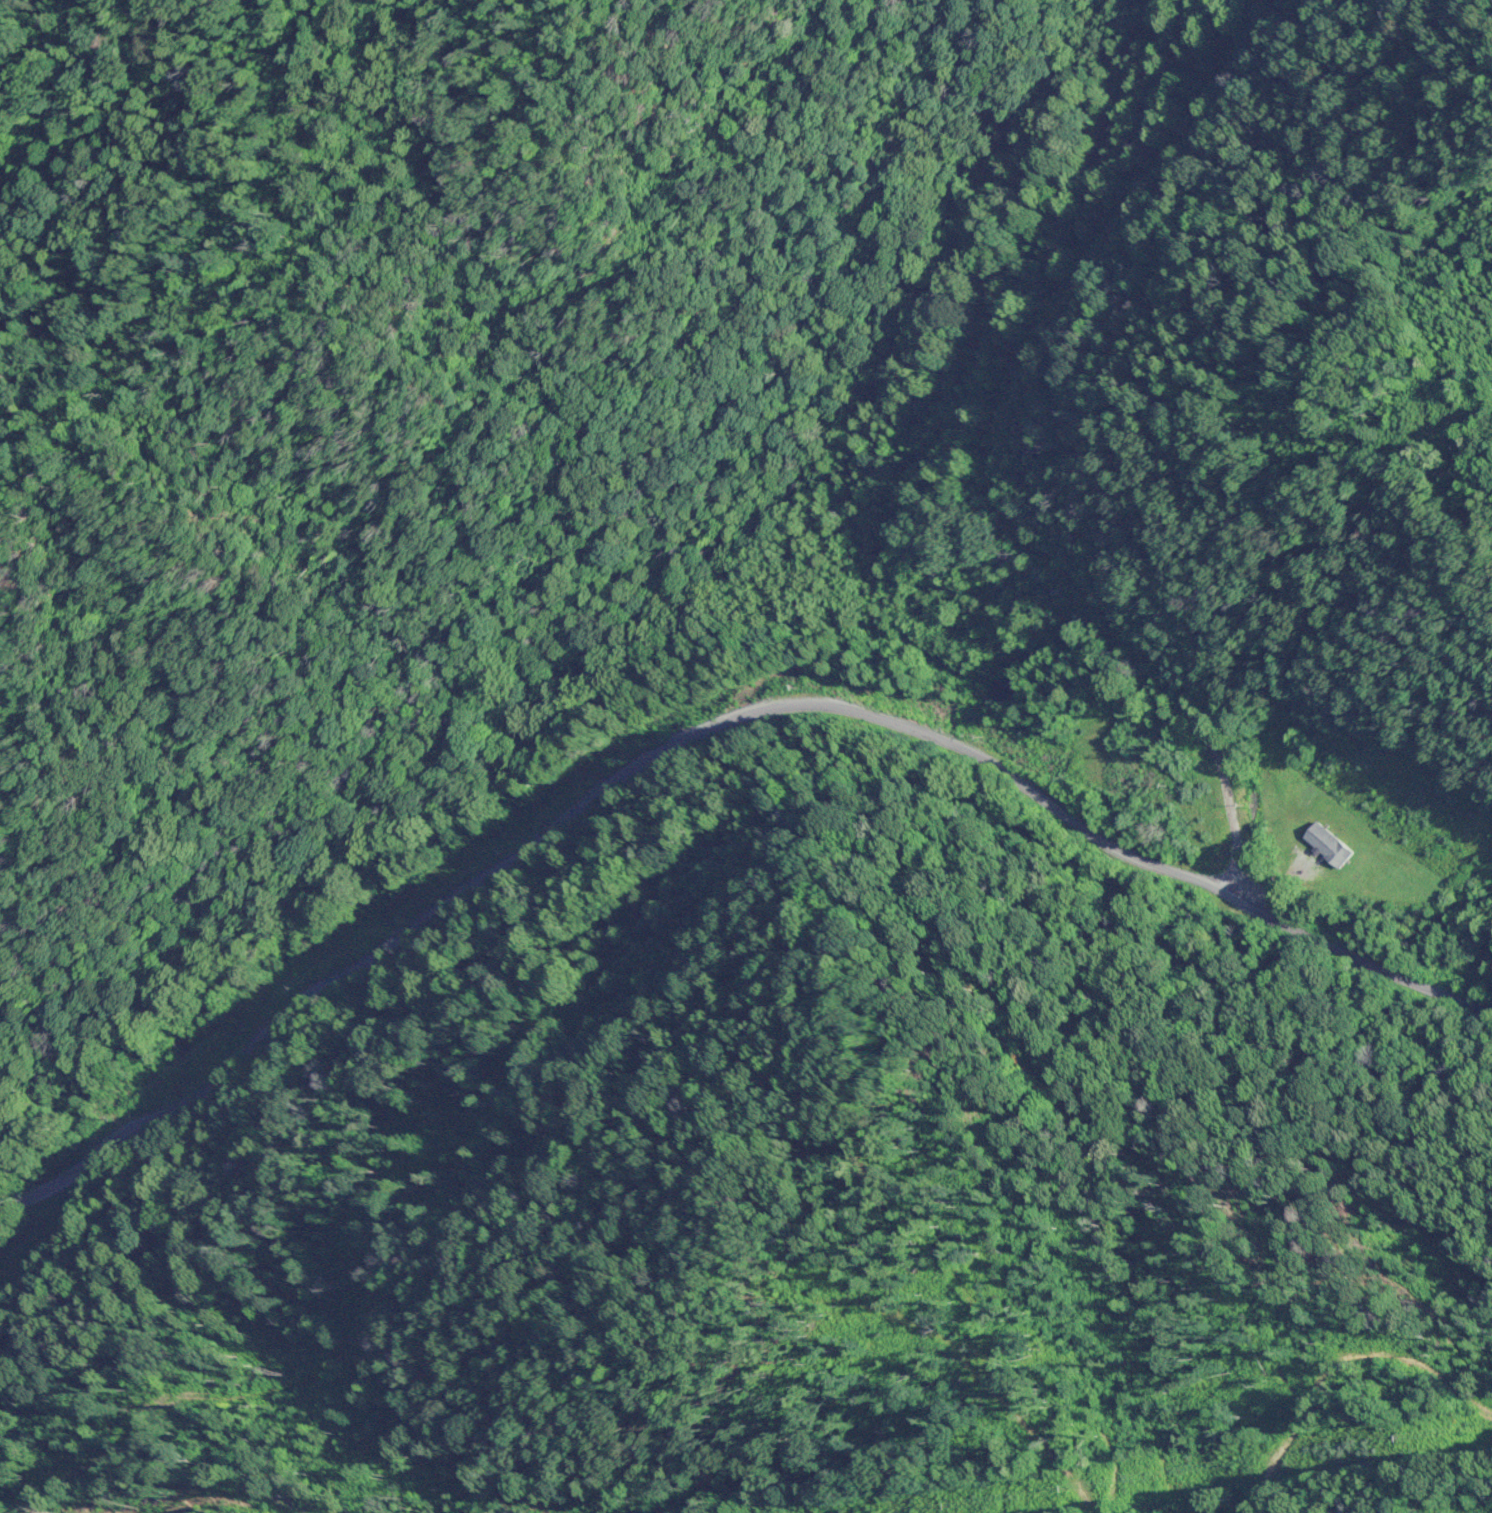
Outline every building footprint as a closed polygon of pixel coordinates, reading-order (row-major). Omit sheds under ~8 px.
[(1339,870),(1354,854),(1319,821),(1304,837),(1339,870)]
